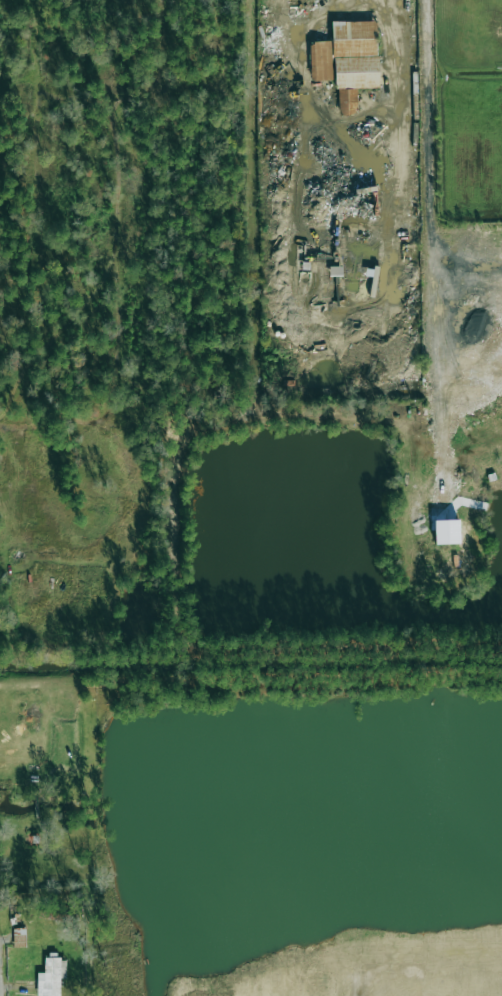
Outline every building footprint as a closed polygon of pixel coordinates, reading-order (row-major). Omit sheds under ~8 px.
[(378,87),(376,21),(331,22),(332,41),(309,42),(310,81),(334,80),(334,89),(339,89),(339,115),(357,114),(357,88),(378,87)] [(459,544),(459,520),(434,520),(434,544),(459,544)] [(46,995),(60,995),(60,978),(66,978),(66,958),(44,958),(44,973),(37,973),(37,995),(46,995)]
